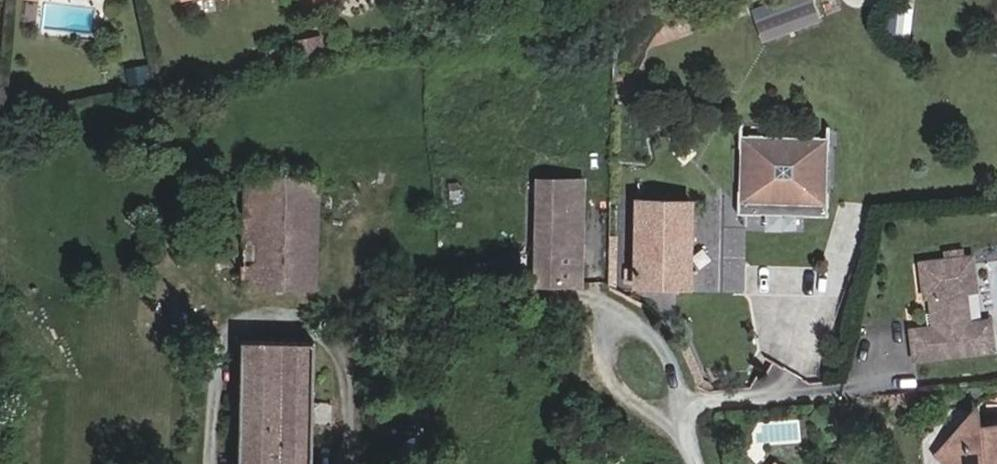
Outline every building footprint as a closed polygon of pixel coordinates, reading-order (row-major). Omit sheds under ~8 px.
[(753,6),(764,37),(823,16),(818,0),(769,0),(753,6)] [(320,36),(294,41),(298,61),(323,56),(320,36)] [(146,65),(127,69),(130,85),(149,81),(146,65)] [(830,136),(740,135),(738,213),(828,215),(830,136)] [(319,175),(248,174),(244,284),(315,286),(319,178),(319,175)] [(521,180),(518,281),(581,282),(582,176),(521,175),(521,180)] [(636,197),(635,284),(688,285),(690,198),(636,197)] [(965,242),(921,248),(925,281),(930,281),(933,302),(938,302),(939,311),(934,312),(912,315),(916,344),(994,333),(989,304),(969,307),(965,275),(969,275),(965,242)] [(635,268),(625,268),(625,280),(634,280),(635,268)] [(241,341),(237,463),(310,463),(314,342),(241,341)] [(953,421),(980,418),(977,391),(953,421)] [(980,418),(953,421),(941,435),(944,451),(958,463),(965,463),(973,455),(982,462),(983,463),(996,463),(996,416),(980,418)]
